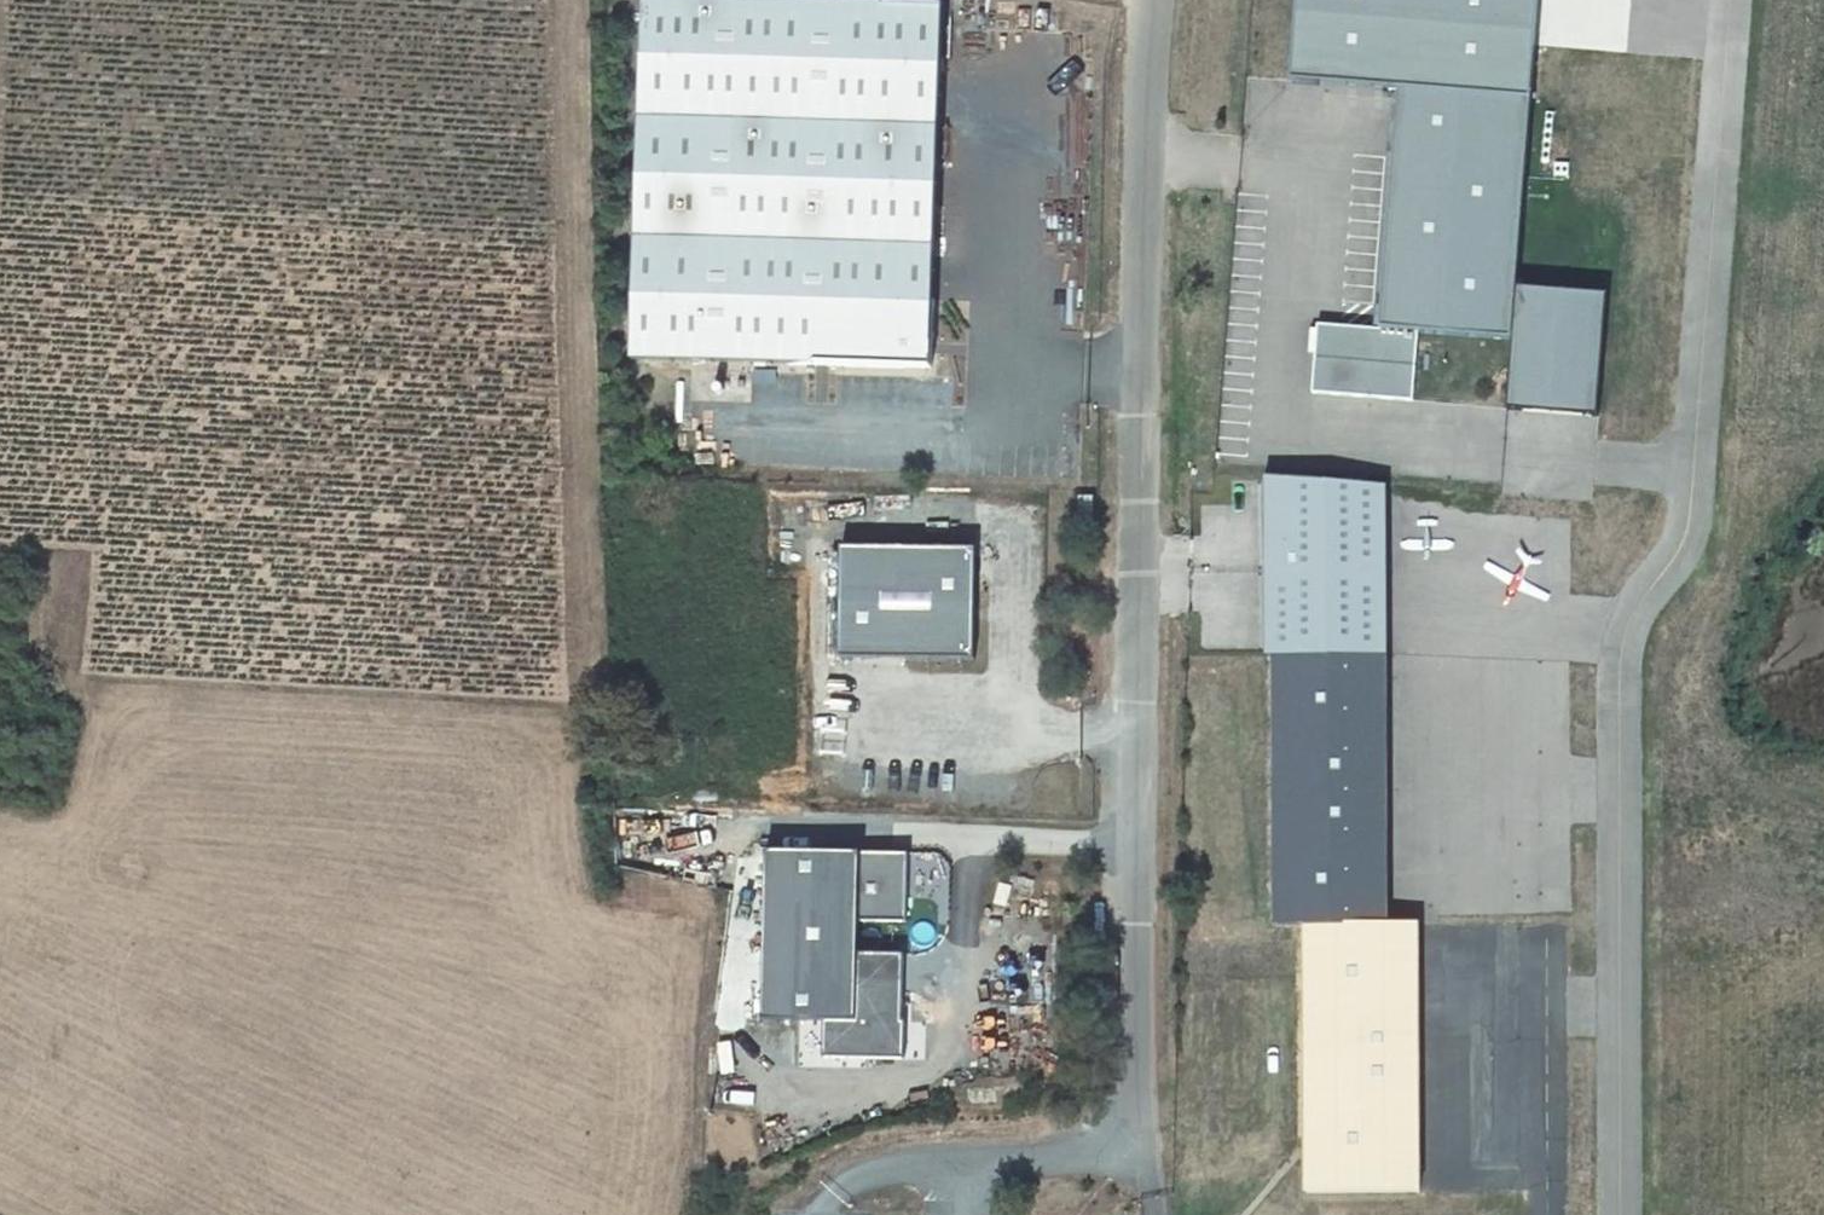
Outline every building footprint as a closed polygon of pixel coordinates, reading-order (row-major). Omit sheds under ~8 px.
[(621,347),(923,358),(936,0),(634,0),(621,347)] [(1301,74),(1409,82),(1540,92),(1547,0),(1307,0),(1301,74)] [(1540,92),(1409,82),(1388,324),(1423,327),(1521,335),(1525,284),(1540,92)] [(1614,291),(1525,284),(1521,335),(1514,405),(1603,413),(1614,291)] [(1418,394),(1423,327),(1388,324),(1320,318),(1315,386),(1418,394)] [(1393,486),(1271,472),(1271,653),(1391,651),(1393,486)] [(972,544),(839,544),(839,650),(972,650),(972,544)] [(1271,653),(1275,919),(1395,918),(1391,651),(1271,653)] [(911,845),(761,841),(756,1019),(824,1021),(823,1053),(900,1055),(903,954),(851,953),(852,913),(909,915),(911,845)] [(1314,1189),(1427,1186),(1424,928),(1424,919),(1395,918),(1311,921),(1314,1189)]
